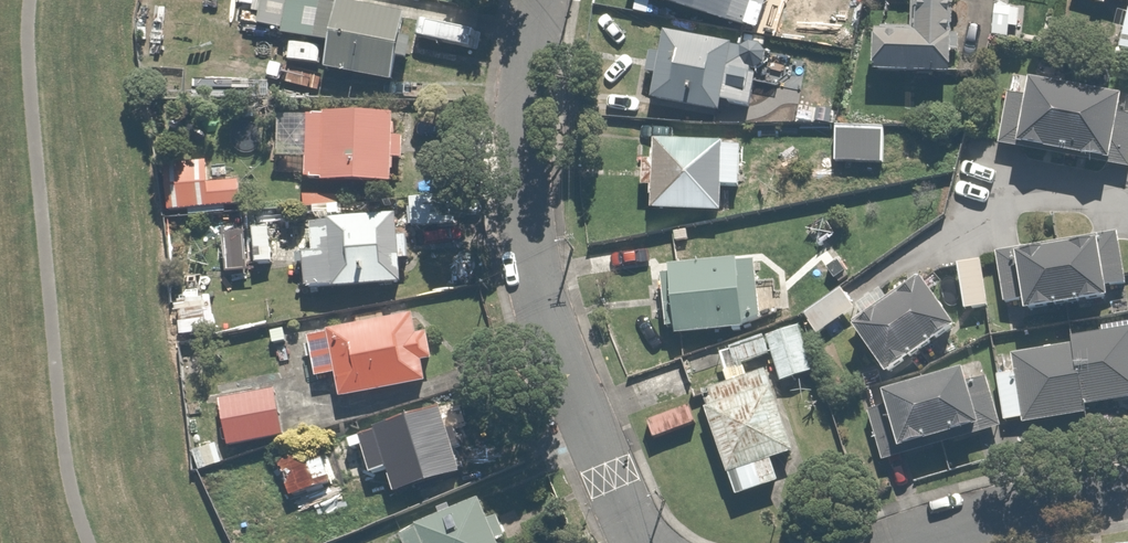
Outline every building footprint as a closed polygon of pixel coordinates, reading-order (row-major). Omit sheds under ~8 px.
[(342,49),(337,77),(401,88),(412,21),(348,10),(288,0),(270,0),(265,29),(291,33),(290,40),(342,49)] [(749,30),(756,6),(770,10),(774,0),(648,0),(749,30)] [(863,9),(866,0),(837,0),(863,9)] [(926,43),(908,42),(908,32),(884,32),(883,47),(882,78),(961,80),(963,5),(927,4),(926,43)] [(748,53),(672,36),(666,60),(652,56),(647,78),(663,82),(659,103),(727,119),(730,105),(751,110),(760,71),(745,68),(748,53)] [(330,51),(276,45),(273,66),(327,73),(330,51)] [(1040,87),(1037,100),(1014,96),(1004,150),(1120,171),(1127,124),(1127,103),(1040,87)] [(405,116),(310,112),(307,210),(347,211),(347,191),(402,193),(403,176),(417,176),(419,139),(404,138),(405,128),(405,116)] [(891,130),(838,128),(837,168),(890,169),(891,130)] [(652,136),(652,157),(640,157),(641,182),(650,182),(649,205),(718,208),(720,182),(738,183),(739,143),(721,142),(722,138),(652,136)] [(194,170),(173,170),(172,215),(250,216),(251,176),(238,176),(239,162),(194,161),(194,170)] [(413,219),(320,218),(319,248),(309,248),(308,297),(412,298),(413,219)] [(882,268),(857,230),(825,251),(849,289),(882,268)] [(1112,241),(1102,243),(997,262),(1006,309),(1030,305),(1032,317),(1123,301),(1112,241)] [(995,312),(988,264),(962,268),(968,316),(995,312)] [(764,268),(676,270),(677,337),(765,336),(764,268)] [(969,340),(929,277),(853,327),(882,372),(889,368),(901,385),(969,340)] [(431,365),(443,363),(438,335),(427,337),(423,318),(312,337),(319,382),(341,379),(345,402),(435,387),(431,365)] [(1078,344),(1079,355),(1016,365),(1017,373),(1000,376),(1008,429),(1093,416),(1092,409),(1127,403),(1127,336),(1078,344)] [(793,340),(773,347),(787,389),(819,378),(810,352),(799,356),(793,340)] [(731,384),(706,392),(741,499),(810,476),(777,375),(762,380),(751,350),(723,359),(731,384)] [(883,460),(1003,428),(991,383),(974,387),(973,380),(869,408),(883,460)] [(279,386),(222,397),(233,452),(290,440),(279,386)] [(299,460),(284,466),(298,502),(320,494),(317,486),(336,479),(329,459),(302,469),(299,460)] [(401,538),(403,542),(504,542),(488,503),(401,538)]
